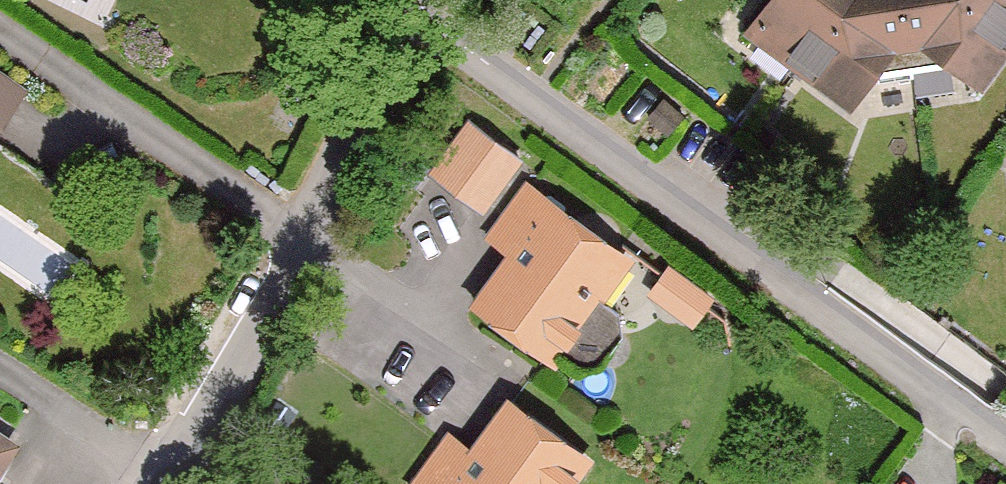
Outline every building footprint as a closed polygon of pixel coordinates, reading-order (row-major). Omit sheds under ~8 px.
[(743,37),(788,70),(838,0),(770,0),(743,37)] [(788,70),(845,111),(869,79),(878,85),(916,83),(900,0),(838,0),(788,70)] [(916,83),(950,76),(954,71),(982,92),(1005,58),(1005,24),(972,0),(900,0),(916,83)] [(1005,24),(1005,0),(972,0),(1005,24)] [(28,94),(0,76),(0,135),(28,94)] [(521,165),(471,128),(436,176),(486,213),(521,165)] [(474,308),(556,367),(560,363),(576,374),(599,372),(621,342),(620,318),(603,306),(632,265),(548,205),(474,308)] [(714,304),(669,271),(649,299),(694,332),(714,304)] [(593,466),(504,405),(449,483),(580,483),(593,466)] [(20,446),(0,434),(0,479),(20,446)]
